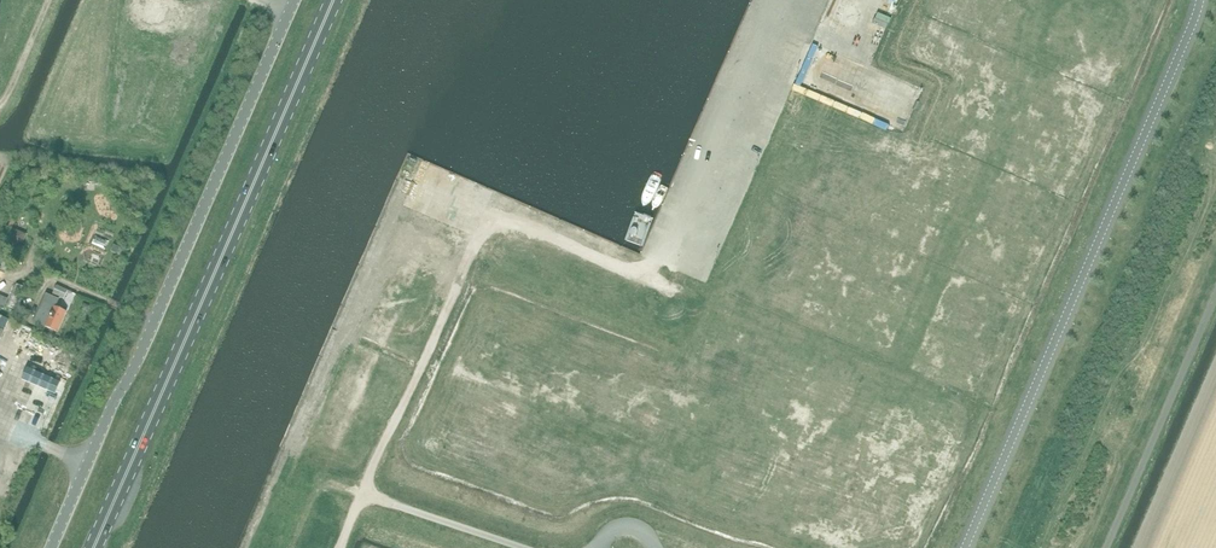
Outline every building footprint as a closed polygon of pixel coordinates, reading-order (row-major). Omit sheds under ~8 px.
[(132,1),(139,4),(136,10),(143,13),(141,18),(142,21),(150,25),(153,24),(155,19),(163,22),(169,8),(150,0),(149,0),(147,0),(132,0),(132,1)] [(834,16),(836,23),(841,29),(848,32),(855,32),(862,28),(867,23),(868,15),(866,8),(862,2),(858,0),(845,0),(844,0),(839,4),(835,10),(834,16)] [(825,85),(830,87),(836,87),(841,84),(845,80),(847,75),(847,69),(845,63),(840,59),(835,57),(829,58),(823,60),(819,65),(817,71),(818,77),(821,82),(825,85)] [(18,311),(28,288),(16,283),(6,306),(18,311)] [(64,299),(68,290),(57,286),(53,295),(64,299)] [(0,295),(0,308),(4,309),(8,299),(0,295)] [(55,308),(59,299),(49,295),(37,322),(58,331),(66,313),(55,308)] [(22,379),(55,394),(60,382),(27,368),(22,379)]
